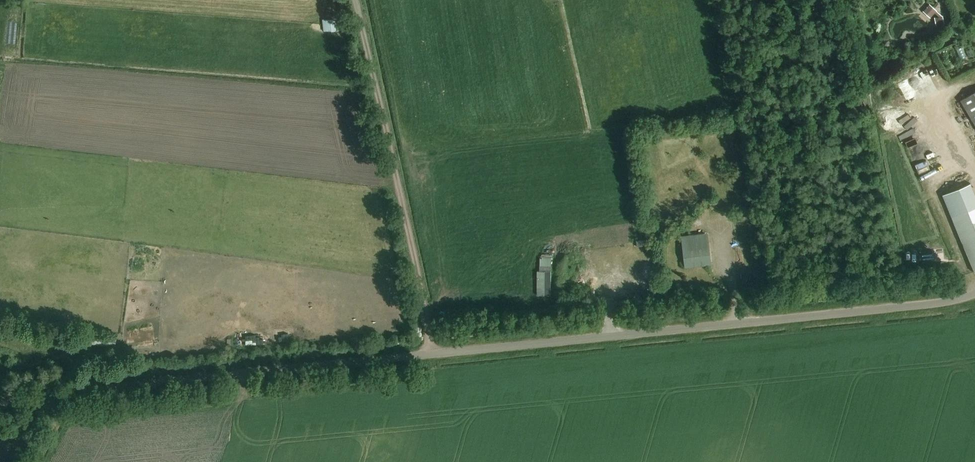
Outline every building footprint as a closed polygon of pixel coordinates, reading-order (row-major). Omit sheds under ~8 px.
[(924,10),(932,17),(937,11),(930,4),(924,10)] [(943,16),(934,18),(936,26),(944,24),(943,16)] [(324,18),(324,30),(336,29),(336,17),(324,18)] [(961,100),(974,125),(974,92),(961,100)] [(922,167),(924,172),(937,167),(935,162),(922,167)] [(952,217),(974,273),(974,272),(974,195),(970,183),(942,195),(952,217)] [(681,236),(685,268),(712,265),(708,232),(681,236)]
